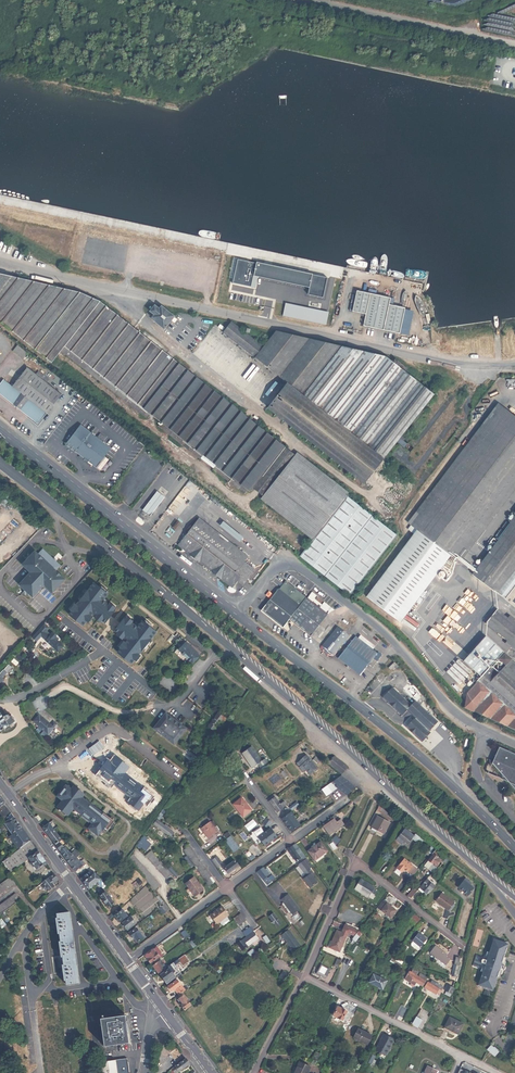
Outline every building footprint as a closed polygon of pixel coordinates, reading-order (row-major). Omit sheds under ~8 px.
[(254,276),(309,287),(308,294),(323,297),(327,277),(312,274),(256,262),(256,263),(248,261),(248,260),(248,261),(237,259),(233,278),(232,283),(233,283),(251,287),(254,276)] [(65,349),(150,418),(154,413),(164,422),(162,425),(183,441),(185,439),(192,444),(190,447),(202,456),(204,453),(217,464),(216,467),(239,486),(241,483),(250,490),(252,488),(286,446),(136,328),(101,301),(80,292),(0,274),(0,319),(55,361),(65,349)] [(364,324),(400,332),(406,306),(390,303),(391,296),(358,289),(353,309),(367,312),(364,324)] [(285,303),(283,315),(326,325),(329,312),(285,303)] [(160,307),(156,304),(152,310),(156,313),(154,315),(157,318),(155,320),(165,328),(175,316),(162,305),(160,307)] [(277,373),(288,382),(320,409),(383,460),(397,441),(404,447),(407,443),(400,437),(434,394),(426,387),(421,384),(406,372),(409,368),(398,359),(394,359),(392,360),(388,357),(277,330),(263,346),(232,321),(224,332),(277,373)] [(27,353),(18,345),(13,351),(23,358),(27,353)] [(28,368),(20,378),(19,377),(17,379),(18,380),(13,386),(4,379),(0,384),(0,394),(18,408),(38,424),(62,394),(28,368)] [(269,406),(343,465),(348,470),(365,483),(374,471),(383,460),(320,409),(288,382),(269,406)] [(446,552),(447,550),(452,554),(458,558),(514,483),(514,415),(502,406),(412,525),(418,529),(417,530),(446,552)] [(66,444),(86,460),(90,463),(96,468),(112,449),(81,424),(66,444)] [(252,488),(264,497),(264,496),(297,455),(286,446),(252,488)] [(264,496),(313,535),(346,494),(297,455),(264,496)] [(374,471),(365,483),(370,487),(380,475),(374,471)] [(158,491),(143,510),(150,516),(165,497),(158,491)] [(312,546),(303,557),(348,593),(395,533),(390,528),(346,494),(313,535),(308,543),(312,546)] [(150,502),(147,505),(154,510),(156,507),(150,502)] [(199,518),(196,523),(217,540),(221,535),(199,518)] [(514,564),(514,520),(473,573),(495,590),(514,564)] [(241,576),(246,581),(255,570),(244,561),(248,556),(242,552),(230,568),(208,551),(217,540),(196,523),(178,545),(218,576),(232,587),(238,580),(241,576)] [(415,533),(407,543),(435,566),(446,552),(417,530),(415,533)] [(230,568),(242,552),(221,535),(217,540),(208,551),(230,568)] [(305,545),(297,539),(294,543),(302,549),(305,545)] [(299,554),(303,557),(312,546),(308,543),(299,554)] [(435,566),(407,543),(368,596),(397,617),(435,566)] [(19,584),(33,597),(42,587),(44,585),(45,585),(53,592),(66,579),(57,570),(61,565),(58,562),(57,563),(51,558),(52,557),(43,549),(39,554),(35,551),(23,564),(31,572),(19,584)] [(446,552),(435,566),(440,570),(451,556),(446,552)] [(506,599),(514,587),(514,564),(495,590),(506,599)] [(435,566),(397,617),(402,621),(440,570),(435,566)] [(243,585),(246,581),(241,576),(238,580),(243,585)] [(290,598),(300,605),(306,596),(286,581),(279,589),(290,598)] [(108,604),(106,602),(105,602),(104,604),(101,601),(104,598),(103,597),(107,592),(106,592),(100,587),(94,582),(88,590),(80,600),(69,614),(83,625),(86,621),(91,615),(92,614),(104,623),(115,610),(114,609),(108,604)] [(80,600),(88,590),(86,589),(78,599),(80,600)] [(270,600),(281,608),(290,598),(279,589),(270,600)] [(312,637),(330,615),(306,596),(300,605),(290,598),(281,608),(273,619),(284,627),(289,620),(312,637)] [(281,608),(270,600),(262,610),(273,619),(281,608)] [(498,610),(488,624),(514,646),(514,623),(498,610)] [(142,649),(150,639),(156,631),(150,626),(144,622),(143,621),(140,626),(138,625),(136,628),(133,626),(135,625),(134,625),(131,622),(126,618),(125,617),(114,631),(126,641),(125,642),(121,648),(117,652),(131,663),(142,649)] [(60,643),(54,638),(56,635),(53,632),(51,634),(47,630),(49,628),(45,624),(32,638),(36,641),(42,635),(46,639),(46,640),(55,648),(60,643)] [(349,636),(343,631),(338,627),(323,646),(323,650),(325,652),(327,653),(329,654),(331,656),(334,655),(349,636)] [(504,652),(487,636),(464,660),(481,676),(504,652)] [(339,659),(348,666),(350,668),(360,676),(371,661),(378,654),(356,637),(339,659)] [(144,651),(152,641),(150,639),(142,649),(144,651)] [(201,655),(188,642),(181,650),(194,663),(201,655)] [(58,651),(63,646),(60,643),(55,648),(58,651)] [(465,708),(514,729),(514,662),(505,653),(467,692),(465,708)] [(0,673),(0,683),(5,678),(3,677),(12,666),(9,663),(0,673)] [(392,707),(403,697),(393,688),(383,698),(392,707)] [(403,697),(392,707),(402,716),(407,711),(412,706),(403,697)] [(429,732),(438,722),(420,705),(416,701),(412,706),(407,711),(411,715),(415,719),(409,726),(406,728),(422,743),(425,740),(431,733),(429,732)] [(9,724),(15,720),(10,714),(9,714),(8,713),(6,713),(3,715),(0,712),(0,730),(9,724)] [(154,729),(174,745),(186,729),(166,713),(154,729)] [(215,730),(224,716),(218,713),(209,726),(215,730)] [(51,725),(39,714),(33,721),(48,735),(55,727),(56,728),(59,726),(54,721),(51,725)] [(227,719),(224,716),(215,730),(218,732),(227,719)] [(0,730),(0,732),(1,733),(11,726),(9,724),(0,730)] [(127,741),(122,747),(143,763),(147,757),(127,741)] [(259,760),(249,746),(242,751),(252,765),(257,761),(260,764),(267,759),(265,756),(259,760)] [(507,753),(507,752),(498,749),(493,762),(489,761),(492,765),(488,774),(506,781),(514,791),(514,756),(507,753)] [(116,755),(115,757),(125,765),(121,769),(123,771),(129,764),(116,755)] [(307,756),(306,756),(298,763),(305,771),(307,769),(312,774),(318,768),(310,759),(310,758),(308,756),(307,756)] [(114,757),(111,761),(108,759),(106,762),(102,766),(101,768),(97,773),(95,776),(105,784),(110,787),(111,789),(115,784),(118,787),(129,795),(131,797),(132,795),(134,797),(129,803),(130,804),(136,809),(138,811),(143,804),(146,806),(151,801),(154,796),(156,795),(146,787),(145,788),(142,793),(136,789),(140,784),(123,771),(121,769),(125,765),(115,757),(114,757)] [(144,764),(171,785),(175,779),(149,758),(144,764)] [(348,768),(338,760),(337,763),(346,770),(348,768)] [(346,770),(337,763),(333,767),(343,774),(346,770)] [(355,788),(340,776),(338,778),(327,786),(331,791),(336,787),(346,795),(355,788)] [(145,788),(140,784),(136,789),(142,793),(145,788)] [(66,813),(67,815),(74,806),(75,807),(74,808),(75,809),(90,821),(91,822),(92,820),(94,821),(89,828),(90,829),(97,834),(98,835),(101,831),(103,829),(106,831),(114,821),(107,816),(103,822),(98,817),(101,813),(95,808),(90,804),(85,800),(81,797),(79,795),(75,800),(70,796),(74,791),(71,789),(69,788),(67,786),(66,785),(63,789),(59,793),(57,796),(62,800),(57,807),(60,809),(66,813)] [(70,796),(75,800),(79,795),(81,797),(84,794),(74,786),(71,789),(74,791),(70,796)] [(128,797),(129,795),(118,787),(117,789),(128,797)] [(0,797),(0,817),(3,821),(11,812),(0,797)] [(254,811),(244,797),(235,804),(245,817),(254,811)] [(281,804),(277,797),(271,801),(278,811),(288,804),(286,801),(281,804)] [(380,806),(377,810),(393,821),(395,818),(380,806)] [(98,817),(103,822),(107,816),(114,821),(106,831),(103,829),(101,831),(104,833),(105,831),(106,832),(110,827),(112,828),(115,824),(113,823),(114,821),(112,819),(113,818),(111,816),(110,818),(96,807),(95,808),(101,813),(98,817)] [(75,809),(73,811),(89,823),(90,821),(75,809)] [(22,827),(11,812),(3,821),(2,822),(11,834),(22,827)] [(299,826),(291,814),(284,819),(293,831),(299,826)] [(390,822),(379,816),(372,828),(383,834),(390,822)] [(272,821),(269,817),(264,823),(268,826),(272,821)] [(157,819),(154,823),(158,826),(169,835),(169,834),(172,836),(171,837),(173,838),(174,836),(172,834),(174,832),(170,829),(171,828),(166,824),(165,825),(157,819)] [(329,835),(340,827),(336,822),(334,819),(323,826),(329,835)] [(218,831),(211,822),(202,828),(209,838),(218,831)] [(47,824),(43,828),(48,835),(55,830),(50,823),(49,823),(47,824)] [(19,849),(31,840),(23,830),(22,828),(12,834),(9,836),(19,849)] [(265,846),(277,837),(271,828),(264,833),(263,832),(258,836),(258,837),(265,846)] [(420,845),(424,840),(416,834),(415,834),(414,836),(405,829),(402,833),(396,840),(400,843),(403,840),(404,841),(408,844),(412,838),(420,845)] [(55,830),(48,835),(50,838),(57,833),(55,830)] [(57,833),(50,838),(55,844),(60,841),(62,840),(57,833)] [(145,835),(137,846),(140,848),(149,836),(145,834),(145,835)] [(239,848),(230,836),(225,840),(233,852),(239,848)] [(340,841),(336,836),(332,840),(336,844),(340,841)] [(39,850),(31,840),(19,849),(3,861),(11,871),(13,869),(29,857),(39,850)] [(151,844),(146,840),(142,847),(147,850),(147,851),(151,844)] [(65,847),(60,841),(55,844),(60,851),(65,847)] [(327,851),(321,842),(308,851),(315,860),(327,851)] [(306,858),(296,844),(287,850),(298,863),(306,858)] [(65,857),(71,853),(65,847),(60,851),(65,857)] [(47,862),(39,850),(29,857),(37,869),(47,862)] [(80,854),(75,850),(71,853),(65,857),(72,867),(80,862),(76,857),(80,854)] [(168,879),(172,874),(151,851),(146,856),(167,879),(168,879)] [(141,863),(133,854),(127,859),(137,871),(137,870),(155,890),(160,885),(141,863)] [(435,865),(436,866),(442,860),(434,854),(429,860),(432,863),(431,865),(433,867),(435,865)] [(222,865),(217,857),(213,860),(218,867),(222,865)] [(307,876),(312,872),(310,868),(312,866),(306,859),(299,864),(307,876)] [(404,859),(397,868),(402,872),(405,870),(408,872),(413,865),(404,859)] [(425,865),(433,872),(437,867),(436,866),(435,865),(433,867),(431,865),(432,863),(429,860),(425,865)] [(239,866),(235,861),(225,868),(228,873),(239,866)] [(83,866),(80,862),(72,867),(75,872),(83,866)] [(304,878),(307,876),(299,864),(295,867),(304,878)] [(269,874),(264,867),(258,872),(263,879),(269,874)] [(81,879),(83,882),(92,876),(91,874),(89,872),(86,874),(81,879)] [(320,882),(312,872),(307,876),(304,878),(311,889),(320,882)] [(55,873),(44,881),(46,884),(44,885),(46,888),(48,887),(49,889),(54,885),(52,883),(58,878),(55,873)] [(98,882),(102,880),(96,874),(95,874),(92,876),(83,882),(89,890),(98,882)] [(16,881),(11,875),(0,884),(0,893),(16,881)] [(203,890),(194,877),(186,883),(195,896),(203,890)] [(376,888),(363,879),(356,890),(370,898),(370,897),(374,899),(379,892),(375,890),(376,888)] [(422,886),(420,887),(424,891),(427,893),(427,891),(428,892),(430,890),(431,890),(433,888),(432,888),(435,885),(428,879),(425,883),(422,886)] [(468,896),(468,897),(474,889),(470,886),(472,884),(466,879),(458,888),(468,896)] [(102,880),(98,882),(104,889),(107,887),(102,880)] [(476,904),(478,893),(476,891),(474,889),(468,897),(473,899),(472,903),(476,904)] [(412,890),(407,896),(411,899),(416,893),(413,890),(412,890)] [(109,896),(106,892),(101,895),(104,900),(103,900),(105,903),(106,902),(109,907),(114,904),(111,899),(111,898),(109,896)] [(441,892),(435,900),(448,910),(455,902),(441,892)] [(21,898),(16,893),(0,905),(0,914),(21,898)] [(291,912),(298,907),(289,894),(282,899),(291,912)] [(387,903),(383,899),(377,907),(382,910),(387,903)] [(397,910),(387,903),(382,910),(391,917),(397,910)] [(127,916),(123,910),(115,916),(120,922),(127,916)] [(69,912),(58,914),(58,918),(57,919),(59,933),(60,933),(62,941),(60,941),(62,956),(63,956),(65,964),(63,964),(66,979),(67,979),(68,984),(79,982),(69,912)] [(244,917),(241,913),(234,918),(236,922),(244,917)] [(281,923),(274,913),(269,916),(272,919),(271,920),(273,923),(274,923),(277,926),(281,923)] [(420,919),(415,915),(411,920),(416,924),(420,919)] [(136,923),(131,917),(123,923),(128,929),(136,923)] [(239,925),(246,920),(244,917),(236,922),(239,925)] [(247,936),(254,931),(248,923),(241,929),(247,936)] [(358,930),(346,925),(343,930),(344,931),(343,933),(337,931),(330,947),(340,951),(348,933),(354,935),(358,930)] [(143,938),(136,928),(129,933),(132,937),(134,937),(137,942),(143,938)] [(289,929),(281,935),(292,950),(299,945),(289,929)] [(190,936),(186,930),(181,933),(186,939),(190,936)] [(254,932),(238,944),(243,950),(259,938),(254,932)] [(427,939),(419,933),(413,941),(414,941),(421,947),(427,939)] [(389,937),(385,934),(376,946),(379,949),(389,937)] [(481,986),(481,985),(481,984),(497,940),(509,944),(493,989),(483,985),(483,987),(494,990),(498,976),(501,977),(503,969),(505,970),(506,967),(504,966),(507,958),(505,958),(510,943),(496,938),(491,952),(489,952),(486,960),(484,959),(483,962),(485,963),(482,971),(484,971),(479,985),(481,986)] [(481,984),(481,985),(483,985),(493,989),(509,944),(497,940),(481,984)] [(421,947),(414,941),(412,944),(412,946),(418,950),(421,947)] [(407,947),(404,944),(395,956),(399,958),(407,947)] [(437,951),(434,948),(431,952),(446,965),(450,960),(447,957),(447,955),(439,948),(437,951)] [(159,957),(160,958),(163,956),(161,953),(158,955),(154,949),(146,956),(151,963),(159,957)] [(159,973),(163,969),(162,967),(164,965),(161,960),(153,966),(159,973)] [(329,969),(321,964),(316,973),(325,978),(329,969)] [(174,975),(172,972),(170,968),(161,974),(166,981),(174,975)] [(165,981),(167,984),(181,974),(177,969),(172,972),(174,975),(166,981),(165,981)] [(417,983),(423,986),(426,981),(419,977),(417,976),(411,973),(410,972),(405,980),(412,984),(415,986),(417,983)] [(387,981),(374,974),(370,982),(383,989),(387,981)] [(175,989),(179,995),(189,987),(187,985),(183,988),(177,979),(168,986),(171,991),(175,989)] [(431,984),(428,983),(425,988),(437,994),(439,995),(444,988),(438,984),(438,985),(436,984),(436,983),(433,981),(431,984)] [(455,988),(448,985),(445,991),(453,994),(455,988)] [(177,999),(185,1010),(191,1004),(192,1005),(196,1001),(194,999),(190,1002),(184,995),(177,999)] [(351,1022),(357,1008),(352,1005),(345,1019),(351,1022)] [(347,1012),(338,1007),(333,1016),(342,1021),(347,1012)] [(126,1014),(102,1017),(106,1045),(130,1042),(126,1014)] [(422,1020),(417,1017),(412,1024),(418,1028),(422,1020)] [(463,1025),(450,1019),(445,1029),(458,1036),(463,1025)] [(372,1035),(358,1029),(354,1038),(367,1045),(372,1035)] [(394,1039),(384,1034),(376,1050),(386,1056),(394,1039)] [(500,1052),(492,1046),(488,1050),(496,1057),(499,1053),(500,1052)] [(127,1058),(102,1062),(101,1062),(103,1072),(129,1072),(127,1061),(127,1058)] [(187,1058),(173,1069),(176,1072),(179,1070),(181,1072),(191,1064),(187,1058)] [(369,1060),(364,1067),(368,1070),(373,1063),(369,1060)] [(311,1067),(300,1062),(297,1067),(298,1068),(295,1072),(307,1072),(311,1067)]
